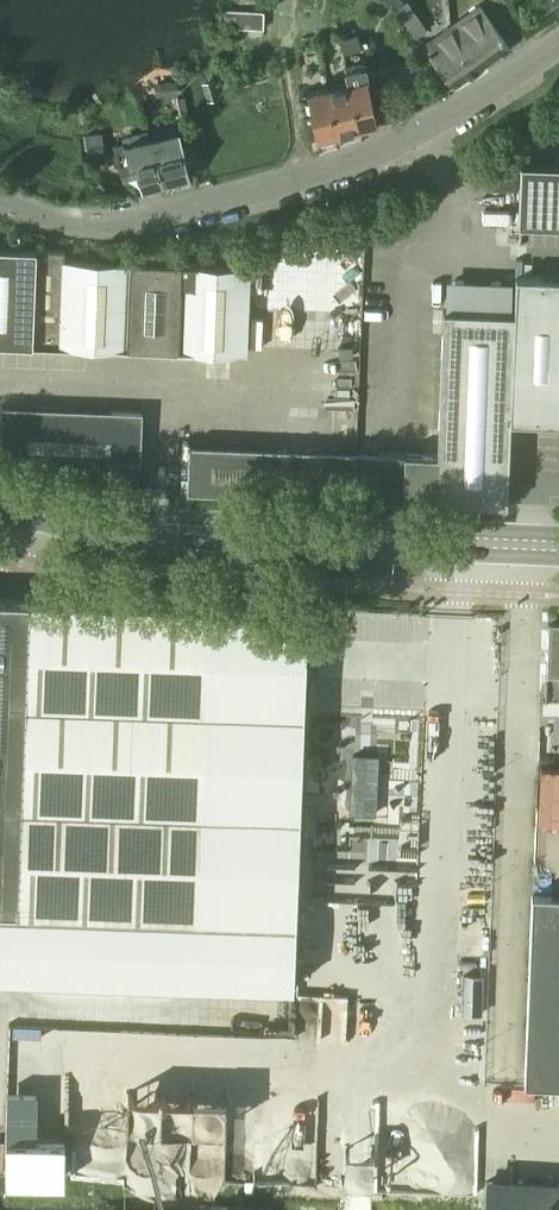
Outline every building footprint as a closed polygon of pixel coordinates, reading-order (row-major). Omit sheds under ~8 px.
[(414,36),(427,27),(409,0),(407,0),(396,8),(414,36)] [(481,6),(454,25),(484,64),(509,46),(481,6)] [(454,25),(425,45),(453,85),(484,64),(454,25)] [(362,66),(342,70),(345,82),(348,82),(360,131),(377,126),(365,77),(362,66)] [(345,82),(325,87),(338,136),(360,131),(348,82),(345,82)] [(325,87),(305,93),(317,142),(338,136),(325,87)] [(150,137),(163,185),(189,178),(178,130),(150,137)] [(85,134),(86,150),(101,149),(100,132),(85,134)] [(138,172),(143,190),(163,185),(150,137),(130,142),(115,146),(123,176),(138,172)] [(518,222),(558,224),(558,163),(520,161),(518,222)] [(246,352),(249,265),(130,260),(64,258),(64,249),(0,247),(0,342),(32,343),(33,339),(58,340),(58,344),(246,352)] [(509,419),(558,421),(558,277),(515,275),(509,419)] [(186,491),(506,504),(509,419),(514,312),(443,309),(437,454),(188,444),(186,491)] [(108,485),(109,460),(139,461),(141,410),(1,406),(0,424),(0,453),(27,463),(54,472),(82,479),(108,485)] [(109,486),(138,487),(139,463),(110,462),(109,486)] [(292,985),(306,608),(209,604),(0,596),(0,974),(292,985)] [(558,698),(558,618),(548,617),(544,698),(558,698)] [(558,1085),(558,895),(531,894),(523,1083),(558,1085)] [(6,1174),(64,1177),(66,1149),(57,1140),(8,1138),(6,1174)]
